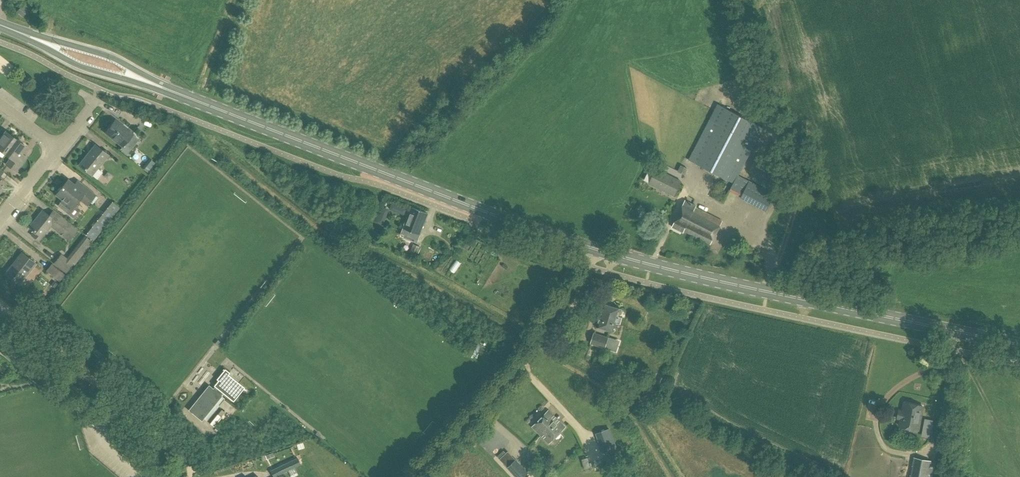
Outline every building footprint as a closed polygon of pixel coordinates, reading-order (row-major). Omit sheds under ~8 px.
[(22,5),(17,12),(23,17),(28,10),(22,5)] [(159,76),(157,82),(167,85),(169,79),(159,76)] [(766,210),(774,195),(738,176),(763,127),(718,104),(689,160),(733,183),(729,191),(766,210)] [(122,147),(133,134),(116,120),(105,133),(122,147)] [(16,140),(6,132),(0,140),(0,150),(6,154),(16,140)] [(16,140),(6,154),(11,158),(7,164),(16,171),(24,160),(19,157),(26,147),(16,140)] [(78,165),(92,176),(109,155),(95,143),(78,165)] [(767,186),(769,185),(771,185),(773,183),(775,182),(777,180),(778,178),(779,176),(780,174),(780,172),(780,169),(780,167),(779,165),(778,163),(776,161),(774,159),(772,158),(770,157),(767,157),(765,157),(762,157),(760,158),(758,159),(756,160),(754,162),(753,164),(752,166),(751,169),(751,171),(751,173),(752,176),(753,178),(754,180),(756,182),(758,183),(760,184),(762,185),(764,186),(767,186)] [(149,158),(142,167),(147,172),(155,163),(149,158)] [(688,169),(681,165),(678,171),(685,175),(688,169)] [(674,196),(681,182),(656,169),(656,170),(650,167),(644,180),(650,183),(649,184),(674,196)] [(76,186),(68,180),(56,195),(62,200),(59,202),(60,203),(58,206),(68,214),(72,208),(80,199),(88,206),(96,195),(80,182),(76,186)] [(733,209),(740,197),(733,193),(727,205),(733,209)] [(711,244),(722,221),(695,208),(696,206),(685,201),(672,227),(683,233),(684,231),(711,244)] [(93,241),(120,208),(112,202),(86,235),(93,241)] [(390,209),(405,215),(407,209),(392,203),(390,209)] [(428,214),(412,208),(402,234),(418,240),(428,214)] [(49,216),(43,211),(30,228),(42,237),(50,226),(57,231),(65,220),(53,211),(49,216)] [(646,239),(647,248),(657,248),(656,238),(646,239)] [(416,255),(421,244),(415,241),(410,253),(416,255)] [(19,285),(36,264),(22,253),(14,263),(16,264),(7,276),(19,285)] [(53,263),(66,273),(74,263),(61,253),(53,263)] [(59,281),(65,274),(51,264),(46,271),(59,281)] [(620,324),(622,318),(619,317),(621,309),(603,304),(596,326),(614,332),(617,323),(620,324)] [(605,348),(609,338),(594,333),(590,344),(605,348)] [(233,401),(244,388),(228,375),(230,373),(225,369),(224,371),(222,375),(223,375),(214,386),(215,387),(213,389),(209,386),(189,410),(202,421),(222,396),(221,395),(223,393),(233,401)] [(230,404),(224,399),(219,405),(226,411),(230,404)] [(918,430),(922,407),(905,403),(901,426),(918,430)] [(549,444),(566,427),(549,410),(532,427),(549,444)] [(262,461),(274,457),(273,453),(261,457),(262,461)] [(910,476),(928,476),(931,460),(914,457),(913,459),(910,476)] [(300,465),(297,458),(270,471),(273,476),(275,476),(300,465)] [(584,469),(590,468),(587,458),(581,460),(584,469)] [(528,473),(516,459),(507,468),(516,476),(524,476),(528,473)]
